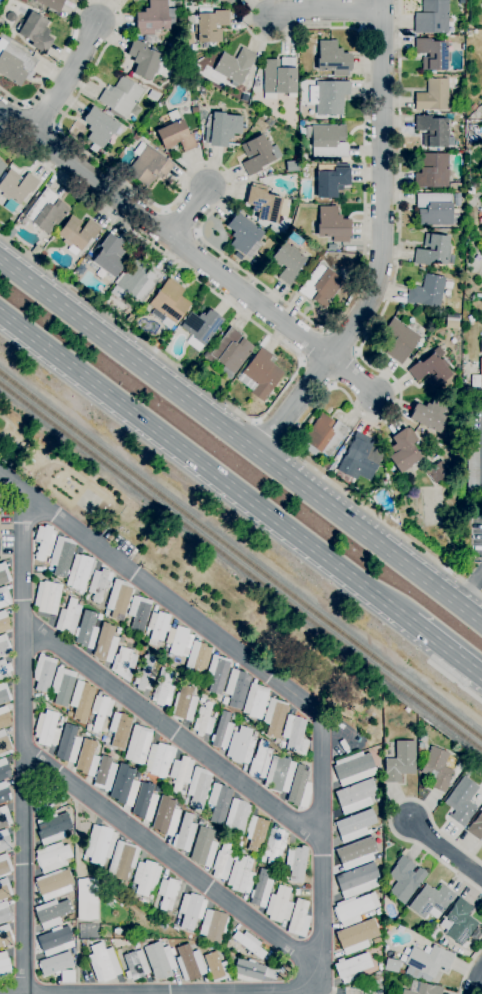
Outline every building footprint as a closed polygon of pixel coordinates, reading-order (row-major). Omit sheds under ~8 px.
[(57,13),(29,0),(64,0),(57,13)] [(148,9),(148,0),(154,0),(167,0),(167,9),(174,9),(174,26),(168,26),(168,29),(160,29),(160,34),(153,34),(153,35),(138,35),(137,31),(135,31),(135,13),(144,13),(144,9),(148,9)] [(422,13),(422,0),(448,0),(448,34),(414,33),(414,18),(415,18),(415,13),(422,13)] [(45,55),(30,46),(32,43),(17,34),(31,11),(48,22),(44,28),(50,31),(47,36),(53,40),(45,55)] [(221,43),(197,43),(197,14),(214,14),(214,11),(228,11),(228,26),(215,26),(215,30),(221,30),(221,43)] [(11,23),(7,21),(5,18),(7,14),(10,12),(14,13),(16,17),(15,21),(11,23)] [(151,82),(132,74),(136,64),(132,62),(134,58),(126,55),(133,39),(147,45),(146,49),(161,55),(157,65),(160,66),(156,75),(154,74),(151,82)] [(446,70),(422,70),(422,58),(428,58),(428,54),(415,54),(415,39),(429,39),(429,42),(446,42),(446,53),(449,53),(449,62),(446,62),(446,70)] [(347,77),(332,77),(332,71),(317,71),(317,59),(318,59),(318,41),(330,41),(330,40),(336,40),(336,49),(342,49),(342,53),(350,54),(350,72),(347,72),(347,77)] [(19,87),(0,75),(0,54),(2,51),(3,51),(8,43),(37,61),(30,73),(21,68),(21,69),(28,73),(19,87)] [(240,86),(227,79),(223,86),(209,78),(223,53),(235,59),(242,48),(257,56),(253,64),(252,63),(240,86)] [(296,94),(274,94),(263,94),(263,60),(278,60),(279,68),(280,68),(280,58),(294,58),(294,68),(296,68),(296,94)] [(420,111),(414,111),(414,93),(426,93),(426,79),(430,79),(430,75),(441,75),(441,79),(448,79),(448,110),(420,110),(420,111)] [(125,119),(97,101),(104,89),(109,92),(112,87),(114,88),(120,78),(121,78),(122,76),(144,90),(125,119)] [(342,115),(316,115),(316,104),(309,104),(309,86),(316,86),(316,82),(350,82),(350,96),(342,96),(342,101),(343,101),(343,107),(342,107),(342,115)] [(472,112),(469,108),(474,103),(477,107),(472,112)] [(96,152),(90,148),(93,144),(86,140),(91,133),(87,130),(89,127),(82,122),(91,107),(119,125),(118,128),(121,130),(118,136),(114,133),(113,135),(111,134),(102,149),(99,147),(96,152)] [(184,153),(178,142),(175,144),(176,146),(165,150),(164,148),(164,149),(155,131),(163,128),(162,125),(170,121),(167,114),(175,110),(180,120),(181,119),(188,134),(190,133),(196,147),(184,153)] [(227,148),(208,147),(209,143),(204,143),(206,128),(210,128),(212,113),(224,114),(224,115),(243,117),(241,135),(233,134),(232,139),(228,139),(227,148)] [(446,148),(427,148),(427,147),(422,147),(422,135),(427,135),(427,131),(415,131),(415,116),(430,116),(430,119),(446,119),(446,130),(449,130),(449,139),(446,139),(446,148)] [(347,157),(312,157),(312,148),(311,148),(311,138),(305,138),(305,128),(309,128),(309,127),(311,127),(311,125),(345,125),(345,141),(337,141),(337,143),(347,143),(347,157)] [(137,141),(132,138),(135,133),(140,136),(137,141)] [(248,177),(241,163),(253,157),(251,154),(246,157),(240,146),(262,134),(266,142),(268,141),(271,147),(275,145),(282,157),(275,160),(275,159),(260,167),(261,170),(248,177)] [(147,188),(126,172),(138,157),(133,153),(140,142),(146,146),(146,145),(172,165),(163,177),(159,174),(153,182),(152,182),(147,188)] [(448,188),(414,187),(414,174),(420,174),(420,168),(421,168),(421,154),(448,154),(448,188)] [(286,173),(285,162),(297,161),(298,171),(286,173)] [(336,199),(316,199),(316,181),(311,181),(311,174),(316,174),(316,171),(333,172),(333,168),(333,164),(348,164),(348,168),(350,168),(349,186),(342,186),(342,191),(336,191),(336,199)] [(10,199),(0,191),(0,183),(10,169),(20,176),(16,182),(19,184),(27,173),(39,182),(31,193),(28,192),(18,205),(17,204),(11,212),(4,207),(10,199)] [(276,224),(256,219),(257,213),(251,211),(252,206),(245,204),(249,186),(251,187),(251,183),(267,187),(265,194),(282,198),(276,224)] [(466,195),(465,187),(473,187),(474,195),(466,195)] [(49,236),(32,223),(32,222),(25,216),(46,188),(57,197),(51,205),(52,206),(57,200),(69,209),(49,236)] [(451,225),(426,225),(426,226),(418,226),(418,209),(426,209),(426,208),(416,208),(416,194),(451,194),(451,203),(451,214),(459,214),(459,224),(451,224),(451,225)] [(348,242),(332,242),(332,237),(316,237),(317,224),(318,224),(318,207),(337,207),(336,215),(341,215),(341,220),(350,220),(350,237),(348,237),(348,242)] [(238,258),(234,255),(236,251),(229,245),(234,239),(231,236),(233,233),(225,227),(237,212),(263,233),(255,243),(254,242),(244,256),(241,254),(238,258)] [(75,256),(67,250),(71,245),(57,235),(71,215),(82,223),(78,227),(81,230),(89,219),(101,228),(92,240),(90,238),(79,252),(78,251),(75,256)] [(275,237),(267,231),(271,225),(279,231),(275,237)] [(114,278),(91,262),(101,248),(99,247),(109,233),(122,243),(118,248),(124,252),(119,258),(123,260),(126,262),(114,278)] [(445,266),(428,263),(428,266),(413,264),(416,249),(423,250),(425,234),(449,237),(448,249),(450,249),(448,264),(445,264),(445,266)] [(289,286),(277,277),(284,268),(271,258),(283,242),(290,247),(291,245),(299,251),(299,250),(303,253),(301,256),(306,259),(295,273),(298,275),(289,286)] [(42,262),(37,258),(43,251),(48,254),(42,262)] [(141,303),(134,298),(133,299),(115,285),(116,285),(114,284),(122,273),(123,274),(135,258),(148,268),(143,274),(144,275),(150,267),(161,275),(141,303)] [(324,309),(311,299),(316,293),(314,292),(309,300),(298,291),(302,285),(302,284),(318,262),(344,282),(324,309)] [(439,308),(413,303),(413,304),(406,303),(409,285),(421,288),(424,274),(445,278),(439,308)] [(169,330),(161,324),(162,322),(150,313),(154,309),(148,305),(168,277),(184,289),(180,296),(191,304),(190,306),(191,307),(187,312),(186,311),(175,325),(173,324),(169,330)] [(198,352),(186,343),(191,336),(179,327),(187,318),(186,317),(190,312),(197,317),(200,314),(203,317),(208,310),(210,311),(211,310),(223,320),(203,347),(202,346),(198,352)] [(469,323),(467,317),(472,315),(475,320),(469,323)] [(400,365),(384,354),(389,347),(377,338),(392,317),(420,337),(400,365)] [(229,380),(219,372),(223,368),(216,362),(217,361),(216,360),(213,364),(204,357),(209,349),(212,351),(230,327),(241,336),(235,344),(237,345),(242,338),(254,347),(229,380)] [(263,402),(250,393),(252,391),(237,380),(261,347),(272,355),(268,361),(272,364),(284,372),(263,402)] [(433,390),(424,380),(428,377),(426,374),(416,382),(407,370),(418,361),(420,363),(433,353),(440,361),(443,358),(449,366),(446,368),(451,375),(433,390)] [(479,358),(481,358),(481,388),(470,388),(470,376),(479,376),(479,358)] [(438,434),(413,422),(408,420),(412,413),(411,412),(414,405),(415,405),(416,403),(424,407),(427,403),(433,406),(437,398),(450,405),(447,411),(442,421),(444,422),(438,434)] [(328,458),(320,452),(320,453),(317,452),(314,456),(298,444),(320,413),(333,422),(329,428),(330,429),(337,421),(348,429),(328,458)] [(421,458),(400,474),(388,457),(393,453),(390,448),(394,444),(390,438),(408,426),(418,439),(411,444),(421,458)] [(478,489),(467,489),(467,428),(478,428),(478,489)] [(351,479),(336,471),(356,431),(368,437),(365,444),(370,446),(376,449),(375,450),(383,454),(371,477),(355,470),(351,479)] [(441,460),(450,473),(436,483),(427,470),(441,460)] [(330,472),(327,470),(333,462),(336,464),(330,472)] [(42,562),(35,560),(39,544),(33,542),(38,526),(44,528),(45,525),(52,528),(52,531),(56,532),(49,557),(44,555),(42,562)] [(65,579),(53,575),(55,567),(49,565),(57,536),(70,540),(75,544),(65,579)] [(83,592),(70,588),(71,587),(65,585),(75,554),(80,556),(80,555),(93,559),(93,560),(95,561),(91,575),(88,574),(83,592)] [(11,581),(0,585),(0,564),(4,562),(11,581)] [(99,604),(92,602),(94,594),(87,592),(94,571),(100,573),(101,569),(109,571),(109,572),(113,574),(108,589),(104,588),(99,604)] [(122,622),(110,618),(112,610),(106,609),(114,579),(126,583),(132,587),(122,622)] [(56,615),(49,614),(49,615),(37,612),(38,607),(33,606),(39,582),(43,583),(43,581),(62,585),(56,615)] [(12,604),(0,609),(0,588),(6,586),(12,604)] [(142,640),(137,639),(139,632),(130,629),(134,617),(127,615),(133,595),(152,601),(142,633),(144,634),(142,640)] [(73,636),(66,634),(66,635),(58,633),(59,630),(55,629),(61,609),(65,610),(68,602),(82,606),(73,636)] [(10,629),(3,610),(0,611),(0,633),(10,629)] [(92,650),(82,647),(75,643),(76,637),(74,636),(76,628),(78,628),(84,610),(97,614),(93,627),(98,628),(92,650)] [(155,646),(147,644),(152,630),(146,628),(151,613),(157,614),(157,612),(170,616),(167,625),(170,626),(168,632),(165,631),(162,642),(157,640),(155,646)] [(111,664),(100,661),(93,656),(103,622),(109,624),(109,625),(115,627),(112,637),(118,639),(111,664)] [(187,657),(181,655),(181,657),(168,653),(171,645),(165,643),(169,629),(175,630),(176,626),(189,630),(188,635),(193,636),(187,657)] [(11,652),(0,656),(0,636),(5,634),(11,652)] [(210,646),(190,642),(185,669),(204,673),(210,646)] [(129,683),(110,670),(115,655),(117,655),(120,647),(132,651),(131,654),(137,656),(129,683)] [(143,692),(136,689),(137,685),(133,684),(137,671),(141,672),(147,654),(154,656),(147,676),(154,678),(150,691),(144,689),(143,692)] [(47,694),(34,690),(37,681),(34,680),(34,672),(39,655),(57,661),(47,694)] [(220,696),(208,692),(211,679),(205,678),(212,655),(230,661),(220,696)] [(10,677),(0,680),(0,660),(3,659),(5,664),(9,663),(12,671),(9,672),(10,677)] [(65,708),(53,704),(56,694),(49,692),(57,667),(76,673),(65,708)] [(162,707),(155,704),(155,702),(151,701),(160,669),(172,673),(168,686),(174,687),(168,706),(163,704),(162,707)] [(240,711),(228,707),(231,696),(224,694),(231,669),(238,671),(250,677),(240,711)] [(11,701),(0,705),(0,684),(5,682),(11,701)] [(74,708),(71,720),(83,723),(94,687),(75,682),(68,706),(74,708)] [(260,720),(248,717),(249,715),(242,713),(251,683),(270,689),(260,720)] [(191,722),(170,716),(177,693),(178,693),(181,685),(193,688),(191,696),(198,698),(191,722)] [(99,734),(91,732),(97,713),(91,711),(95,696),(101,698),(102,696),(109,699),(109,700),(114,702),(109,717),(104,716),(99,734)] [(226,706),(221,704),(224,697),(229,699),(226,706)] [(277,739),(265,735),(268,725),(262,723),(270,698),(288,704),(277,739)] [(202,737),(196,735),(197,731),(192,730),(199,707),(204,708),(205,706),(203,705),(204,703),(205,703),(206,702),(212,704),(208,718),(214,719),(209,735),(203,733),(202,737)] [(11,725),(0,729),(0,708),(6,706),(8,712),(11,718),(9,719),(11,725)] [(49,747),(36,744),(37,742),(36,741),(37,738),(34,737),(35,732),(34,732),(39,713),(44,715),(45,710),(58,714),(54,728),(60,730),(56,746),(50,744),(49,747)] [(226,749),(219,747),(219,749),(211,746),(212,742),(210,741),(212,735),(214,735),(222,711),(230,714),(227,723),(233,725),(226,749)] [(123,750),(110,746),(114,733),(108,731),(113,712),(120,714),(120,713),(126,715),(126,717),(132,719),(123,750)] [(305,756),(285,750),(288,739),(281,737),(287,714),(302,719),(306,721),(301,739),(308,741),(307,742),(309,742),(305,756)] [(74,764),(67,762),(57,760),(58,757),(55,757),(65,724),(77,728),(74,737),(81,739),(74,764)] [(143,766),(130,762),(130,761),(124,759),(133,725),(153,730),(143,766)] [(249,764),(243,762),(242,764),(230,760),(230,758),(225,756),(233,732),(238,733),(240,727),(252,730),(250,737),(252,737),(254,731),(258,733),(256,739),(249,764)] [(12,752),(0,757),(0,730),(3,729),(6,736),(7,735),(8,736),(13,749),(12,749),(12,750),(12,752)] [(93,777),(86,775),(86,776),(80,774),(81,771),(74,769),(84,739),(96,743),(93,755),(99,757),(93,777)] [(264,779),(258,777),(257,779),(249,777),(249,775),(248,774),(252,759),(257,742),(258,742),(259,740),(268,743),(266,748),(272,750),(264,779)] [(401,783),(384,783),(384,759),(395,759),(395,741),(415,741),(415,774),(401,774),(401,783)] [(164,779),(149,774),(149,773),(143,771),(151,744),(157,746),(158,743),(173,748),(172,748),(176,749),(173,759),(172,758),(171,763),(168,762),(168,764),(169,764),(168,769),(167,769),(166,772),(167,772),(165,777),(164,777),(164,779)] [(444,794),(430,787),(434,778),(420,772),(431,746),(449,754),(443,767),(453,771),(448,783),(449,784),(444,794)] [(340,787),(332,767),(336,766),(335,762),(361,752),(363,756),(369,753),(377,773),(340,787)] [(109,791),(92,786),(101,756),(112,759),(110,763),(116,765),(109,791)] [(184,795),(171,792),(173,784),(171,783),(172,781),(174,781),(175,779),(168,777),(173,760),(180,762),(181,756),(189,758),(189,760),(194,761),(184,795)] [(287,793),(281,792),(280,794),(268,790),(268,788),(264,786),(272,756),(277,758),(277,757),(290,760),(290,762),(295,763),(287,793)] [(10,777),(0,781),(0,759),(5,757),(7,764),(11,770),(10,777)] [(131,807),(116,803),(117,800),(109,797),(120,763),(128,766),(127,768),(136,771),(132,780),(139,783),(131,807)] [(305,808),(311,784),(304,782),(309,767),(295,763),(285,803),(305,808)] [(201,810),(189,807),(192,796),(186,795),(194,767),(201,769),(212,775),(201,810)] [(463,828),(448,816),(450,813),(452,814),(455,811),(443,803),(463,776),(478,788),(468,801),(477,808),(468,820),(469,820),(463,828)] [(343,816),(334,792),(371,778),(377,795),(369,797),(372,805),(343,816)] [(10,800),(0,804),(0,783),(5,781),(10,793),(10,800)] [(150,822),(137,818),(138,816),(131,814),(141,782),(146,784),(147,783),(154,785),(152,794),(158,795),(150,822)] [(222,826),(209,822),(214,807),(206,804),(213,783),(227,787),(226,788),(233,790),(222,826)] [(241,840),(227,836),(229,830),(223,828),(232,798),(245,802),(244,802),(251,807),(241,840)] [(165,837),(157,835),(159,830),(154,829),(157,819),(162,820),(168,800),(175,802),(170,821),(176,823),(173,834),(166,832),(165,837)] [(12,824),(0,828),(0,807),(6,805),(12,824)] [(342,844),(334,823),(371,809),(376,823),(365,828),(366,831),(370,830),(371,831),(375,829),(376,831),(342,844)] [(481,811),(481,812),(481,837),(479,841),(466,831),(472,822),(473,823),(481,811)] [(42,846),(37,832),(40,831),(36,821),(55,814),(56,816),(66,812),(72,828),(63,831),(66,838),(42,846)] [(188,852),(174,848),(171,846),(175,835),(177,836),(184,813),(193,815),(190,823),(196,825),(188,852)] [(259,853),(247,850),(250,840),(246,839),(246,836),(244,836),(250,816),(263,819),(262,820),(268,822),(259,853)] [(102,866),(90,863),(91,858),(84,856),(93,825),(113,830),(112,833),(117,834),(110,859),(105,858),(102,866)] [(210,868),(196,864),(190,859),(199,826),(214,831),(211,841),(217,843),(210,868)] [(10,848),(0,852),(0,831),(6,829),(10,841),(8,842),(10,848)] [(273,866),(266,864),(270,852),(264,850),(270,829),(276,831),(277,829),(284,831),(283,833),(287,834),(280,859),(275,857),(273,866)] [(338,873),(333,859),(333,851),(368,838),(372,848),(374,847),(376,851),(373,852),(373,853),(360,858),(362,864),(338,873)] [(125,881),(113,878),(114,875),(107,873),(117,840),(136,846),(140,849),(134,869),(129,867),(125,881)] [(43,874),(40,867),(38,867),(35,858),(36,857),(36,856),(37,856),(35,851),(61,842),(62,846),(68,844),(72,857),(64,860),(66,866),(43,874)] [(226,881),(219,879),(212,877),(214,870),(212,869),(218,851),(220,851),(223,842),(231,844),(229,851),(234,853),(226,881)] [(302,883),(289,881),(291,871),(284,870),(288,846),(300,848),(301,846),(304,847),(307,850),(302,883)] [(10,874),(0,878),(0,855),(6,853),(13,871),(9,872),(10,874)] [(403,905),(388,894),(396,882),(387,875),(396,864),(395,864),(401,855),(415,866),(411,872),(413,874),(418,867),(427,874),(421,883),(420,883),(403,905)] [(243,893),(230,890),(231,887),(226,886),(234,861),(238,862),(240,856),(244,858),(245,856),(249,857),(248,859),(253,860),(249,872),(255,874),(249,893),(243,891),(243,893)] [(147,897),(135,894),(138,884),(132,883),(138,862),(144,864),(145,860),(157,864),(157,866),(161,868),(154,894),(149,892),(147,897)] [(343,900),(335,877),(373,862),(378,878),(375,879),(378,886),(343,900)] [(43,902),(39,891),(38,892),(34,883),(36,882),(35,880),(60,870),(61,872),(68,869),(73,884),(69,885),(72,891),(43,902)] [(264,909),(249,904),(251,898),(249,898),(252,890),(253,891),(260,869),(269,872),(267,879),(272,881),(264,909)] [(1,901),(0,902),(0,880),(6,878),(13,895),(6,898),(7,899),(3,901),(2,900),(1,900),(1,901)] [(165,911),(158,909),(162,897),(156,895),(161,880),(167,881),(168,878),(174,880),(180,882),(180,885),(178,884),(177,886),(179,887),(177,892),(176,891),(175,893),(177,893),(176,896),(175,896),(174,898),(175,898),(170,911),(166,910),(165,911)] [(77,880),(87,879),(97,880),(98,919),(88,921),(78,920),(77,880)] [(436,919),(428,913),(423,919),(408,907),(425,884),(432,889),(433,888),(437,892),(440,887),(439,886),(440,884),(455,896),(449,904),(440,915),(440,914),(436,919)] [(281,923),(268,919),(269,916),(264,914),(270,894),(275,896),(278,885),(290,889),(287,902),(293,904),(288,921),(282,919),(281,923)] [(342,928),(340,922),(339,923),(333,908),(336,907),(335,904),(353,897),(354,900),(374,892),(379,907),(356,916),(358,922),(342,928)] [(192,931),(180,927),(184,915),(177,913),(183,894),(189,896),(190,894),(202,897),(202,900),(207,901),(201,920),(196,919),(194,924),(196,925),(194,929),(193,928),(192,931)] [(460,947),(445,935),(443,933),(446,930),(441,926),(440,927),(438,925),(444,918),(447,921),(448,920),(445,917),(453,906),(452,906),(459,898),(472,908),(467,915),(478,924),(460,947)] [(305,938),(286,932),(296,899),(308,902),(305,915),(311,917),(305,938)] [(43,931),(41,924),(40,924),(35,912),(36,912),(34,908),(56,900),(57,904),(69,900),(73,912),(59,917),(61,924),(43,931)] [(14,919),(0,924),(0,903),(5,901),(9,913),(11,912),(14,919)] [(218,946),(203,942),(205,936),(198,934),(206,909),(212,911),(213,911),(227,915),(227,917),(229,918),(224,933),(223,933),(218,946)] [(377,936),(372,919),(334,931),(342,955),(367,947),(365,940),(377,936)] [(15,942),(0,947),(0,927),(8,924),(15,942)] [(45,957),(43,952),(42,952),(37,937),(68,926),(74,940),(72,941),(74,947),(45,957)] [(475,941),(470,937),(477,928),(481,932),(475,941)] [(261,960),(231,938),(236,931),(242,935),(245,932),(260,943),(258,947),(266,953),(261,960)] [(158,980),(157,978),(155,979),(143,947),(160,941),(162,949),(168,946),(176,968),(170,970),(172,977),(164,979),(164,978),(158,980)] [(97,982),(87,956),(93,954),(90,947),(102,943),(105,950),(112,947),(122,973),(115,976),(115,978),(103,982),(103,980),(97,982)] [(189,982),(188,980),(184,981),(175,958),(179,957),(176,947),(188,943),(192,952),(197,950),(206,973),(200,976),(201,977),(189,982)] [(429,982),(403,975),(408,967),(403,964),(412,947),(428,955),(433,945),(446,952),(446,951),(455,955),(446,972),(443,970),(444,968),(440,967),(433,979),(431,978),(429,982)] [(132,981),(132,978),(127,980),(124,972),(127,971),(122,957),(124,957),(123,955),(134,951),(135,952),(141,950),(150,973),(144,975),(144,976),(132,981)] [(8,980),(0,982),(0,952),(6,951),(7,958),(9,958),(12,973),(7,974),(8,980)] [(43,977),(41,969),(40,970),(38,964),(39,964),(39,962),(69,951),(74,966),(59,971),(60,973),(55,975),(55,973),(43,977)] [(214,982),(210,973),(208,974),(207,969),(208,969),(203,956),(215,951),(220,963),(226,961),(232,976),(214,982)] [(343,984),(341,979),(339,979),(333,965),(338,963),(337,960),(342,958),(343,961),(366,953),(372,967),(359,972),(361,977),(343,984)] [(261,982),(247,981),(231,977),(237,958),(247,962),(248,960),(255,962),(254,964),(265,967),(261,982)] [(397,973),(383,970),(386,958),(400,962),(397,973)] [(275,980),(263,976),(267,965),(279,969),(275,980)] [(61,983),(61,971),(74,971),(74,983),(61,983)] [(442,987),(440,993),(401,993),(402,990),(409,991),(412,981),(419,982),(419,983),(432,986),(432,985),(442,987)]
